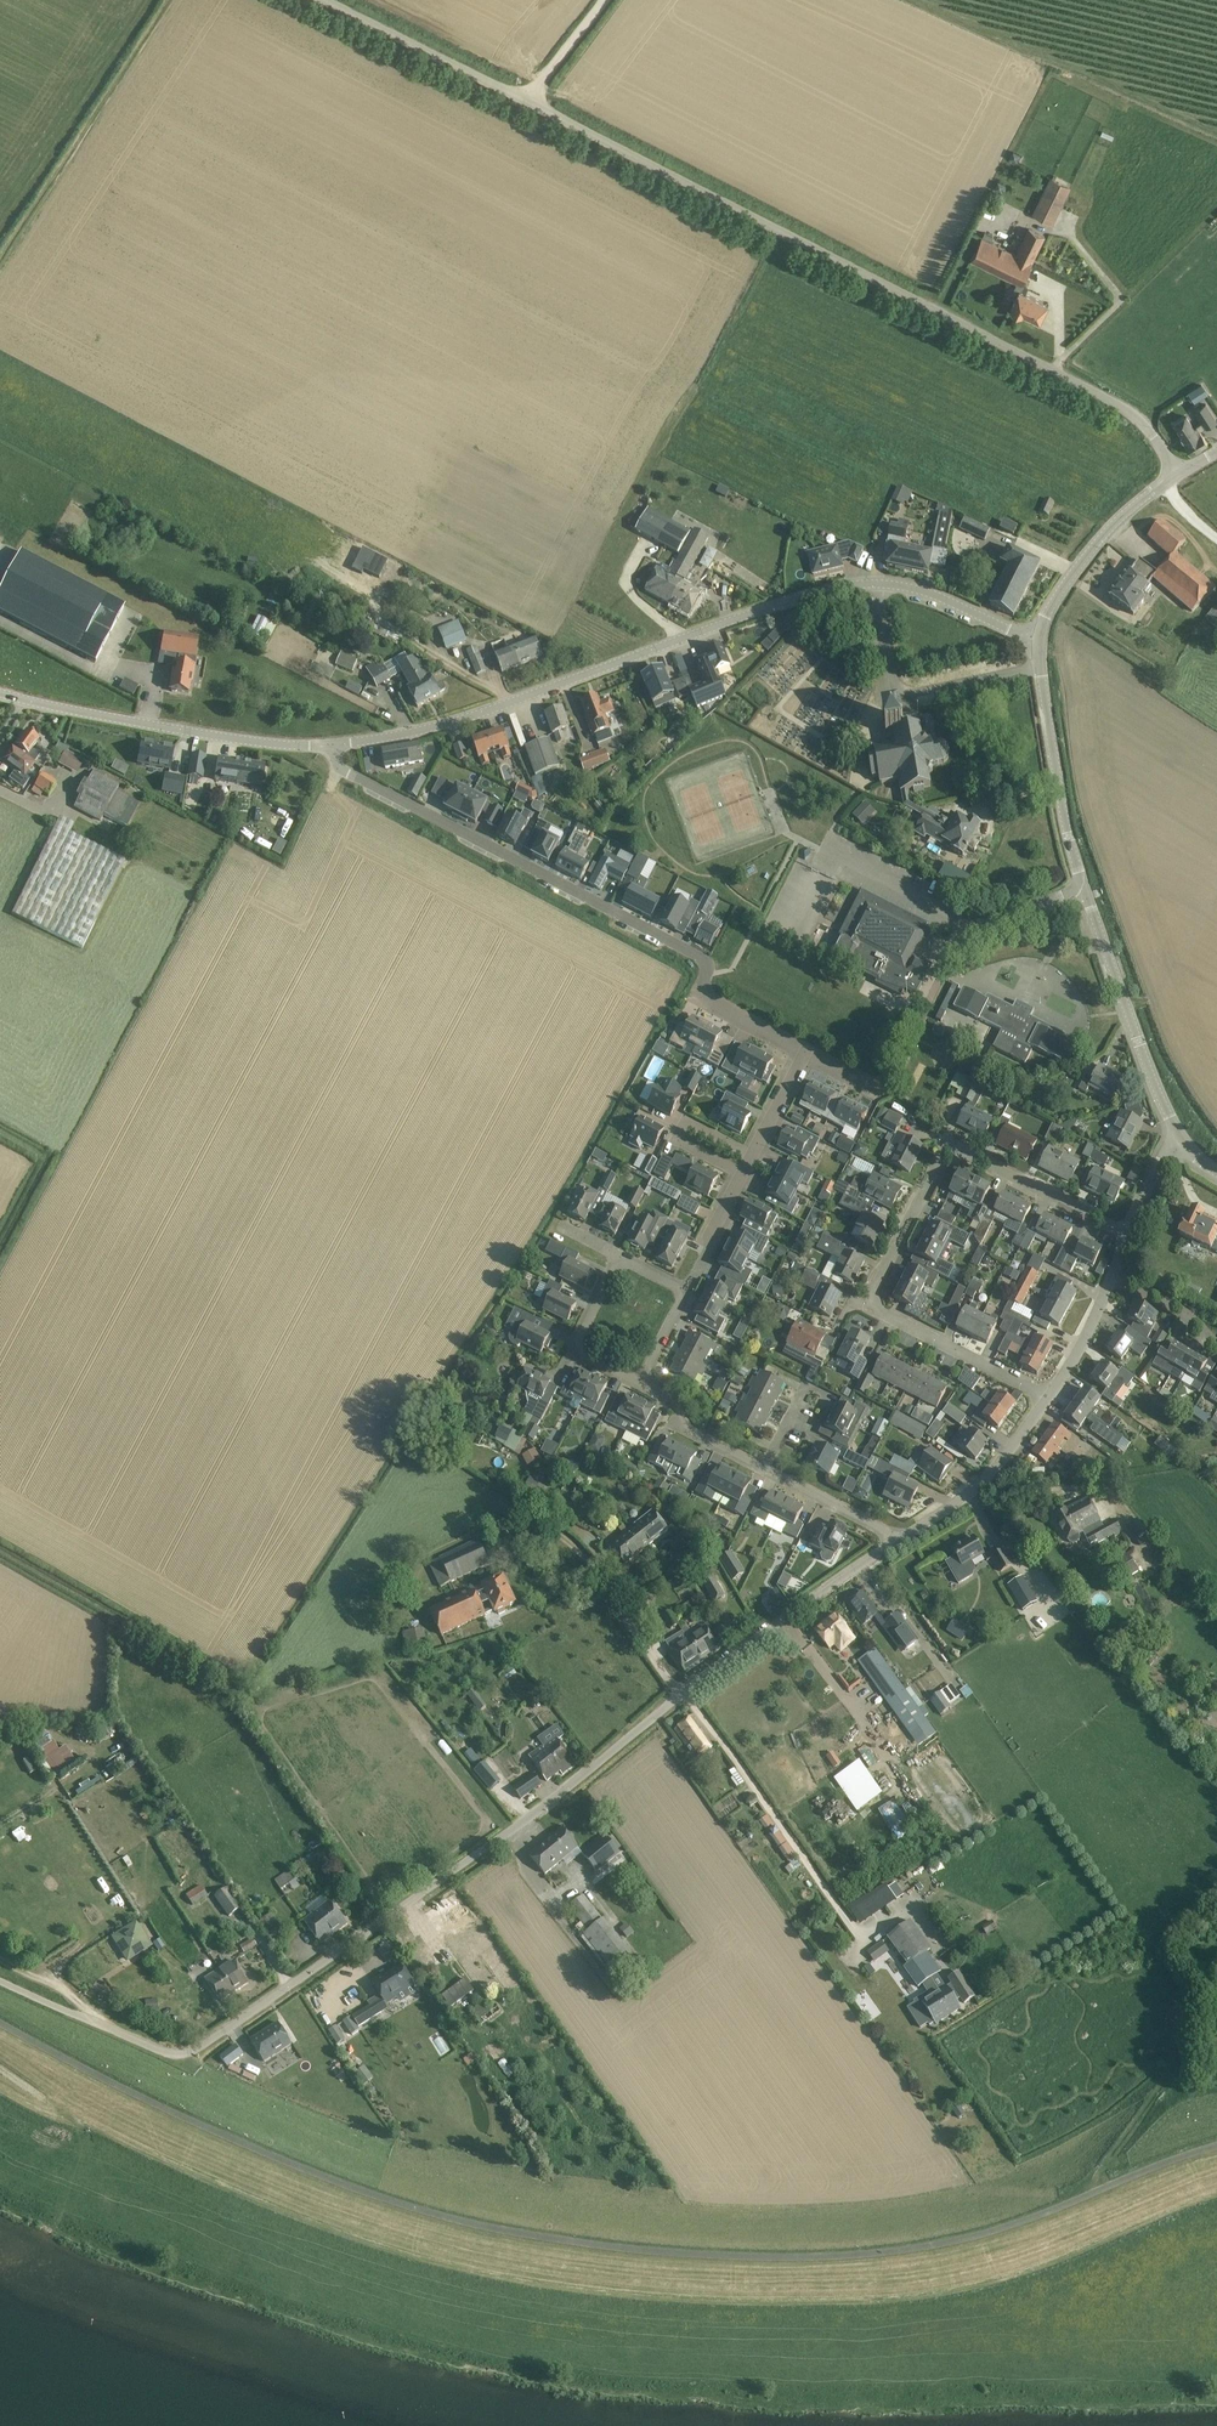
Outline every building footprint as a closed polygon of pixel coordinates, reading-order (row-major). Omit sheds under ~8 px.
[(1013,152),(1009,159),(1016,163),(1017,161),(1018,162),(1021,157),(1019,157),(1020,155),(1013,152)] [(1071,189),(1050,178),(1032,213),(1054,224),(1071,189)] [(998,181),(994,189),(1002,192),(1002,191),(1003,191),(1006,187),(1005,186),(1005,185),(998,181)] [(1029,229),(1016,254),(1033,263),(1045,237),(1029,229)] [(1033,263),(1016,254),(982,238),(971,261),(1017,284),(1014,290),(1019,292),(1011,308),(1023,314),(1023,317),(1037,323),(1038,322),(1040,323),(1044,315),(1043,314),(1048,304),(1027,294),(1029,288),(1024,285),(1034,263),(1033,263)] [(1202,385),(1189,393),(1195,402),(1207,394),(1202,385)] [(1216,421),(1206,404),(1195,410),(1203,422),(1196,426),(1194,428),(1186,416),(1174,424),(1187,443),(1185,445),(1191,454),(1208,444),(1200,431),(1206,427),(1206,428),(1216,421)] [(907,490),(898,486),(891,500),(900,504),(907,490)] [(1055,502),(1045,498),(1039,512),(1049,516),(1055,502)] [(953,512),(938,505),(937,512),(952,515),(953,512)] [(637,529),(658,541),(669,519),(648,508),(637,529)] [(986,536),(989,529),(965,518),(960,529),(975,536),(977,532),(986,536)] [(669,519),(658,541),(680,553),(691,531),(669,519)] [(945,552),(950,527),(937,524),(931,554),(904,548),(909,523),(899,521),(898,526),(891,525),(887,545),(891,546),(889,554),(884,553),(883,560),(888,561),(887,566),(927,574),(929,565),(945,567),(948,552),(945,552)] [(1164,521),(1151,536),(1176,556),(1161,573),(1143,560),(1133,573),(1131,572),(1112,596),(1137,614),(1148,600),(1143,597),(1151,586),(1149,585),(1157,577),(1195,612),(1216,589),(1216,587),(1178,554),(1189,541),(1164,521)] [(1019,528),(1006,522),(1003,530),(1015,535),(1019,528)] [(694,529),(693,532),(681,553),(683,554),(671,576),(680,582),(678,586),(679,586),(677,589),(680,590),(672,604),(692,615),(704,592),(684,582),(708,536),(694,529)] [(843,567),(838,546),(808,553),(813,574),(843,567)] [(863,549),(855,546),(849,559),(857,562),(863,549)] [(1001,563),(1009,567),(1033,578),(1040,563),(1008,547),(1001,563)] [(363,548),(352,569),(362,574),(364,570),(380,578),(388,561),(363,548)] [(20,551),(0,590),(0,612),(95,662),(125,606),(20,551)] [(647,590),(672,604),(680,590),(677,589),(679,586),(678,586),(680,582),(671,576),(683,554),(681,553),(672,569),(661,564),(647,590)] [(1014,617),(1033,578),(1009,567),(1000,587),(991,582),(985,595),(994,599),(991,605),(1014,617)] [(320,591),(318,599),(336,603),(337,595),(320,591)] [(1205,618),(1216,629),(1216,605),(1205,618)] [(345,621),(341,629),(349,634),(353,625),(345,621)] [(467,643),(458,621),(438,628),(448,651),(467,643)] [(781,627),(769,638),(775,644),(786,632),(781,627)] [(164,632),(160,654),(158,664),(169,666),(169,664),(173,664),(169,689),(171,690),(172,691),(175,692),(177,691),(188,693),(191,678),(193,678),(195,666),(194,665),(198,638),(164,632)] [(544,657),(537,639),(510,650),(506,640),(493,645),(504,673),(544,657)] [(729,665),(721,646),(705,653),(706,655),(694,660),(700,674),(701,674),(704,683),(689,689),(697,708),(726,696),(718,677),(717,677),(715,671),(729,665)] [(487,671),(477,647),(467,651),(476,675),(487,671)] [(360,655),(343,648),(336,665),(353,672),(360,655)] [(413,688),(430,678),(418,658),(411,663),(405,653),(383,666),(380,660),(366,668),(377,688),(404,672),(413,688)] [(673,693),(664,670),(653,675),(652,673),(643,677),(654,703),(663,700),(662,698),(673,693)] [(136,694),(141,685),(126,677),(121,687),(136,694)] [(430,679),(430,678),(413,688),(410,690),(420,707),(443,694),(442,692),(445,691),(446,688),(443,684),(440,683),(437,684),(433,677),(430,679)] [(690,694),(683,678),(673,683),(680,698),(690,694)] [(610,699),(601,702),(598,696),(582,701),(588,717),(586,718),(593,736),(610,729),(606,716),(615,712),(610,699)] [(547,701),(549,711),(564,708),(561,698),(547,701)] [(570,728),(563,709),(547,714),(553,734),(555,734),(559,743),(566,740),(563,731),(570,728)] [(903,804),(919,814),(922,809),(910,803),(907,791),(931,786),(930,775),(935,768),(934,765),(943,764),(946,760),(948,755),(947,750),(944,746),(938,745),(932,746),(931,739),(934,738),(931,721),(930,717),(918,720),(917,714),(899,718),(899,716),(883,718),(886,734),(887,734),(887,735),(884,739),(885,742),(889,745),(878,747),(878,746),(877,745),(877,744),(876,744),(875,744),(874,744),(873,744),(872,745),(871,746),(871,747),(871,748),(872,755),(868,755),(872,779),(879,777),(880,783),(899,780),(901,792),(900,792),(903,804)] [(17,744),(15,747),(21,751),(18,755),(24,759),(27,756),(35,762),(40,755),(32,749),(40,738),(27,729),(17,744)] [(489,734),(495,752),(502,750),(505,758),(512,755),(509,748),(510,747),(504,729),(489,734)] [(488,755),(495,752),(489,734),(473,740),(479,758),(481,757),(483,765),(490,763),(488,755)] [(560,768),(550,740),(526,748),(536,777),(560,768)] [(170,769),(174,749),(141,742),(137,763),(170,769)] [(422,762),(419,743),(382,749),(385,769),(422,762)] [(468,758),(464,743),(453,746),(458,761),(468,758)] [(21,751),(15,747),(13,746),(4,760),(26,776),(36,762),(35,762),(27,756),(24,759),(18,755),(21,751)] [(610,762),(605,749),(588,755),(588,757),(580,760),(584,771),(610,762)] [(84,760),(65,750),(59,761),(78,771),(84,760)] [(202,778),(206,756),(191,754),(188,775),(202,778)] [(662,760),(658,756),(646,768),(650,772),(662,760)] [(365,759),(368,771),(374,770),(372,758),(365,759)] [(266,765),(219,759),(216,780),(263,787),(266,765)] [(119,785),(92,771),(88,782),(84,780),(77,795),(80,797),(75,807),(100,821),(103,815),(127,827),(139,803),(116,791),(119,785)] [(56,783),(43,774),(31,791),(40,797),(42,793),(48,796),(56,783)] [(184,778),(165,775),(162,791),(181,794),(184,778)] [(460,818),(472,795),(457,787),(456,788),(448,783),(449,782),(440,778),(432,794),(440,798),(444,792),(452,796),(446,808),(453,812),(452,814),(460,818)] [(421,788),(413,784),(408,793),(417,797),(421,788)] [(533,791),(519,784),(516,790),(533,799),(538,798),(535,790),(533,791)] [(487,802),(472,795),(460,818),(467,822),(468,820),(476,824),(482,812),(489,816),(486,822),(494,827),(502,810),(494,806),(494,807),(487,803),(487,802)] [(609,813),(599,801),(594,805),(604,817),(609,813)] [(863,802),(851,815),(860,823),(868,814),(870,815),(874,812),(863,802)] [(922,809),(919,814),(923,816),(914,832),(925,839),(926,837),(962,857),(967,849),(974,853),(983,838),(976,834),(980,827),(968,820),(967,823),(950,814),(945,822),(922,809)] [(519,820),(509,815),(498,837),(515,846),(532,814),(524,810),(519,820)] [(74,825),(58,817),(9,912),(82,949),(126,861),(70,832),(74,825)] [(540,820),(532,835),(541,840),(534,854),(533,855),(548,863),(559,843),(547,836),(552,827),(540,820)] [(576,830),(568,845),(571,846),(569,850),(566,849),(556,867),(581,881),(589,865),(577,858),(587,839),(576,833),(577,830),(576,830)] [(606,853),(590,884),(601,889),(608,875),(621,882),(630,865),(606,853)] [(594,862),(588,873),(592,875),(597,864),(594,862)] [(971,877),(958,869),(950,883),(963,890),(971,877)] [(660,900),(632,885),(623,903),(651,917),(660,900)] [(694,940),(710,948),(720,930),(705,922),(718,896),(708,891),(700,905),(690,924),(687,929),(697,935),(694,940)] [(862,892),(840,934),(830,955),(878,979),(877,981),(897,991),(900,985),(910,990),(916,977),(923,980),(930,966),(912,956),(914,951),(909,948),(913,941),(918,943),(927,925),(862,892)] [(700,905),(691,900),(688,905),(674,898),(661,922),(676,930),(682,919),(690,924),(700,905)] [(982,999),(964,990),(955,1007),(979,1020),(1001,1031),(993,1048),(1025,1064),(1032,1051),(1029,1050),(1031,1047),(1038,1051),(1039,1050),(1056,1059),(1055,1060),(1064,1064),(1074,1044),(1062,1039),(1064,1034),(1030,1017),(1034,1010),(1016,1001),(1013,1008),(988,996),(982,999)] [(945,1013),(940,1010),(936,1019),(941,1021),(945,1013)] [(696,1048),(707,1026),(693,1018),(686,1031),(678,1027),(670,1043),(684,1050),(687,1043),(696,1048)] [(945,1029),(936,1024),(935,1025),(932,1032),(941,1036),(945,1029)] [(722,1034),(707,1026),(696,1048),(705,1052),(701,1059),(715,1066),(724,1051),(715,1046),(722,1034)] [(741,1071),(748,1075),(760,1051),(752,1047),(751,1049),(745,1046),(738,1058),(730,1053),(722,1069),(737,1078),(741,1071)] [(760,1051),(748,1075),(762,1082),(767,1085),(772,1075),(767,1073),(773,1061),(767,1057),(768,1055),(760,1051)] [(1126,1080),(1099,1067),(1092,1079),(1086,1076),(1079,1089),(1086,1093),(1089,1086),(1108,1096),(1110,1093),(1118,1097),(1126,1080)] [(986,1087),(957,1072),(950,1087),(958,1091),(956,1094),(962,1097),(961,1098),(977,1106),(986,1087)] [(701,1078),(692,1073),(684,1089),(693,1094),(701,1078)] [(681,1090),(666,1081),(662,1089),(659,1087),(654,1096),(653,1095),(649,1103),(650,1104),(649,1105),(671,1117),(680,1099),(677,1097),(681,1090)] [(800,1106),(811,1112),(824,1088),(813,1082),(800,1106)] [(758,1097),(741,1088),(736,1096),(754,1105),(758,1097)] [(824,1088),(811,1112),(828,1121),(839,1099),(833,1096),(834,1094),(835,1094),(824,1088)] [(744,1103),(727,1094),(719,1109),(725,1112),(720,1123),(741,1134),(751,1115),(740,1110),(744,1103)] [(839,1099),(828,1121),(845,1130),(846,1127),(846,1126),(857,1105),(846,1099),(845,1100),(846,1100),(845,1102),(839,1099)] [(1142,1113),(1138,1102),(1125,1107),(1127,1111),(1125,1114),(1122,1112),(1112,1132),(1115,1134),(1111,1141),(1127,1149),(1141,1122),(1138,1121),(1141,1114),(1142,1113)] [(860,1106),(857,1105),(846,1126),(846,1127),(858,1133),(869,1111),(865,1109),(864,1109),(859,1107),(860,1106)] [(993,1120),(967,1107),(958,1125),(984,1138),(993,1120)] [(882,1126),(889,1112),(882,1108),(875,1122),(882,1126)] [(887,1117),(883,1126),(896,1133),(903,1118),(890,1111),(887,1117)] [(792,1120),(802,1126),(807,1119),(797,1113),(792,1120)] [(663,1131),(635,1116),(630,1126),(637,1130),(632,1138),(634,1139),(630,1145),(640,1150),(644,1144),(654,1149),(663,1131)] [(1011,1121),(1002,1117),(994,1134),(1001,1138),(997,1145),(1026,1160),(1036,1141),(1008,1127),(1011,1121)] [(1062,1129),(1052,1124),(1045,1139),(1055,1144),(1062,1129)] [(803,1140),(787,1131),(779,1146),(800,1157),(801,1157),(807,1160),(810,1155),(812,1156),(820,1140),(807,1133),(803,1140)] [(840,1136),(833,1132),(828,1142),(835,1146),(840,1136)] [(923,1146),(898,1134),(893,1145),(899,1148),(891,1163),(910,1172),(923,1146)] [(856,1144),(848,1140),(843,1150),(851,1154),(856,1144)] [(1079,1164),(1050,1148),(1040,1167),(1070,1182),(1079,1164)] [(1109,1158),(1094,1150),(1089,1159),(1105,1167),(1109,1158)] [(849,1157),(841,1153),(837,1161),(845,1165),(849,1157)] [(674,1162),(663,1157),(654,1174),(665,1180),(674,1162)] [(855,1157),(851,1165),(860,1169),(864,1161),(855,1157)] [(657,1162),(649,1158),(641,1172),(650,1176),(657,1162)] [(775,1180),(797,1191),(801,1182),(808,1186),(815,1173),(799,1165),(796,1171),(783,1165),(775,1180)] [(718,1178),(697,1166),(687,1186),(708,1197),(718,1178)] [(1134,1166),(1130,1180),(1140,1183),(1144,1169),(1134,1166)] [(1124,1183),(1095,1169),(1086,1189),(1114,1203),(1124,1183)] [(617,1177),(609,1173),(601,1188),(609,1192),(617,1177)] [(965,1200),(975,1180),(960,1173),(950,1192),(947,1199),(953,1202),(956,1195),(965,1200)] [(834,1190),(844,1195),(867,1207),(862,1204),(865,1196),(876,1202),(891,1209),(896,1199),(898,1200),(900,1200),(902,1195),(902,1192),(900,1191),(901,1189),(874,1175),(865,1194),(839,1180),(836,1185),(834,1190)] [(793,1198),(797,1191),(775,1180),(767,1195),(780,1201),(777,1208),(792,1216),(800,1201),(793,1198)] [(975,1180),(965,1200),(966,1200),(964,1203),(972,1208),(967,1217),(980,1224),(983,1218),(988,1209),(981,1205),(990,1188),(975,1180)] [(834,1190),(836,1185),(828,1181),(823,1190),(831,1195),(834,1190)] [(649,1185),(645,1183),(642,1188),(639,1186),(637,1189),(635,1188),(627,1205),(636,1210),(649,1185)] [(681,1194),(670,1188),(664,1198),(676,1204),(681,1194)] [(600,1194),(591,1189),(584,1201),(578,1198),(569,1214),(585,1222),(600,1194)] [(867,1207),(844,1195),(839,1205),(858,1215),(863,1205),(867,1207)] [(1008,1219),(1017,1202),(1003,1195),(995,1211),(994,1211),(991,1218),(1005,1225),(1008,1219)] [(700,1206),(683,1197),(678,1207),(695,1216),(700,1206)] [(753,1231),(767,1238),(778,1217),(750,1202),(748,1207),(746,1205),(740,1216),(743,1217),(742,1217),(756,1224),(753,1231)] [(1020,1248),(1028,1233),(1020,1229),(1031,1209),(1017,1202),(1008,1219),(1005,1225),(1004,1228),(1016,1234),(1012,1244),(1020,1248)] [(609,1209),(602,1206),(596,1218),(603,1222),(599,1228),(615,1236),(626,1215),(610,1207),(609,1209)] [(1196,1210),(1194,1214),(1192,1213),(1185,1226),(1179,1236),(1194,1243),(1192,1246),(1199,1249),(1200,1246),(1210,1251),(1211,1250),(1216,1253),(1216,1227),(1203,1221),(1204,1218),(1201,1217),(1203,1214),(1196,1210)] [(937,1219),(952,1226),(956,1218),(941,1211),(937,1219)] [(655,1247),(660,1237),(662,1233),(668,1221),(669,1220),(657,1213),(652,1222),(642,1217),(629,1242),(645,1250),(648,1244),(655,1247)] [(883,1224),(863,1214),(852,1237),(872,1247),(883,1224)] [(1036,1233),(1050,1240),(1058,1223),(1045,1216),(1036,1233)] [(983,1218),(980,1224),(974,1237),(980,1246),(992,1223),(983,1218)] [(668,1221),(662,1233),(660,1237),(666,1240),(656,1260),(672,1268),(688,1238),(672,1230),(675,1224),(668,1221)] [(813,1228),(804,1223),(800,1232),(809,1237),(813,1228)] [(1072,1230),(1058,1223),(1050,1240),(1064,1247),(1072,1230)] [(924,1240),(943,1250),(948,1240),(964,1248),(970,1236),(952,1226),(948,1233),(931,1225),(924,1240)] [(844,1241),(825,1232),(817,1228),(812,1238),(820,1242),(817,1249),(840,1260),(833,1273),(852,1283),(864,1261),(843,1250),(840,1248),(844,1241)] [(728,1247),(749,1259),(753,1251),(762,1255),(769,1241),(766,1239),(767,1238),(753,1231),(752,1231),(749,1230),(755,1233),(751,1241),(735,1233),(728,1247)] [(1028,1233),(1020,1248),(1027,1252),(1035,1237),(1028,1233)] [(930,1270),(939,1275),(948,1280),(954,1268),(938,1260),(943,1250),(924,1240),(916,1255),(933,1264),(930,1270)] [(1076,1240),(1069,1252),(1065,1261),(1074,1266),(1078,1259),(1093,1267),(1101,1251),(1083,1241),(1082,1243),(1076,1240)] [(744,1268),(749,1259),(728,1247),(719,1264),(735,1272),(731,1280),(746,1287),(753,1273),(744,1268)] [(787,1251),(779,1247),(775,1254),(783,1258),(787,1251)] [(972,1263),(980,1267),(987,1252),(979,1249),(972,1263)] [(1061,1269),(1065,1261),(1069,1252),(1062,1249),(1054,1265),(1061,1269)] [(580,1256),(567,1250),(557,1270),(563,1273),(561,1278),(584,1290),(593,1273),(576,1264),(580,1256)] [(798,1257),(790,1252),(787,1258),(795,1262),(798,1257)] [(807,1269),(800,1266),(796,1273),(803,1277),(816,1284),(820,1277),(807,1269)] [(932,1288),(939,1275),(930,1270),(926,1269),(923,1275),(910,1268),(902,1283),(920,1293),(925,1284),(932,1288)] [(1022,1279),(1019,1285),(1029,1291),(1038,1274),(1027,1268),(1023,1275),(1019,1273),(1018,1277),(1022,1279)] [(1056,1289),(1049,1301),(1067,1311),(1076,1295),(1068,1290),(1072,1283),(1058,1275),(1052,1286),(1056,1289)] [(983,1286),(972,1281),(965,1296),(973,1300),(977,1292),(979,1294),(983,1286)] [(563,1289),(551,1282),(541,1302),(547,1305),(544,1311),(568,1323),(577,1305),(559,1297),(563,1289)] [(703,1298),(723,1309),(728,1300),(735,1303),(742,1290),(729,1283),(725,1291),(709,1283),(705,1290),(707,1291),(703,1298)] [(920,1293),(902,1283),(894,1299),(913,1308),(920,1312),(928,1297),(920,1293)] [(1029,1291),(1019,1285),(1004,1314),(1015,1320),(1024,1325),(1030,1328),(1032,1325),(1029,1323),(1034,1313),(1021,1306),(1029,1291)] [(841,1296),(821,1286),(810,1307),(830,1318),(841,1296)] [(757,1292),(765,1296),(768,1291),(759,1287),(757,1292)] [(956,1296),(963,1300),(968,1290),(960,1287),(956,1296)] [(1035,1292),(1047,1296),(1048,1291),(1036,1287),(1035,1292)] [(723,1309),(703,1298),(699,1306),(698,1305),(694,1313),(709,1321),(706,1328),(719,1335),(725,1321),(719,1318),(723,1309)] [(1059,1327),(1067,1311),(1049,1301),(1043,1314),(1038,1311),(1032,1322),(1047,1330),(1051,1323),(1059,1327)] [(1158,1314),(1136,1302),(1128,1318),(1134,1322),(1131,1328),(1147,1339),(1152,1330),(1145,1326),(1148,1319),(1153,1322),(1158,1314)] [(792,1309),(782,1304),(781,1305),(780,1305),(777,1312),(778,1312),(775,1318),(784,1322),(786,1317),(788,1318),(792,1309)] [(957,1328),(972,1336),(982,1318),(975,1314),(978,1307),(972,1304),(969,1311),(967,1310),(957,1328)] [(957,1312),(949,1307),(941,1322),(950,1326),(957,1312)] [(537,1320),(524,1314),(514,1334),(511,1332),(510,1335),(509,1338),(510,1342),(513,1345),(517,1347),(520,1346),(521,1344),(542,1354),(545,1347),(548,1348),(553,1338),(533,1328),(537,1320)] [(1008,1332),(1012,1326),(1015,1320),(1004,1314),(1001,1320),(1004,1322),(1000,1330),(1007,1334),(1008,1332)] [(989,1321),(982,1318),(972,1336),(987,1344),(997,1325),(995,1325),(998,1318),(992,1315),(989,1321)] [(743,1319),(740,1325),(748,1329),(751,1323),(743,1319)] [(815,1332),(798,1323),(788,1343),(808,1354),(805,1359),(814,1364),(806,1379),(814,1383),(822,1368),(830,1351),(820,1347),(826,1336),(816,1331),(815,1332)] [(1168,1336),(1158,1331),(1151,1343),(1161,1348),(1168,1336)] [(869,1341),(852,1332),(839,1358),(850,1363),(845,1372),(858,1379),(867,1362),(860,1359),(869,1341)] [(1007,1334),(1005,1339),(1012,1343),(1022,1348),(1045,1361),(1052,1346),(1036,1337),(1033,1343),(1026,1339),(1023,1340),(1016,1336),(1008,1332),(1007,1334)] [(691,1333),(684,1346),(708,1357),(711,1350),(715,1352),(718,1347),(691,1333)] [(1151,1343),(1139,1334),(1135,1339),(1135,1340),(1132,1345),(1118,1335),(1113,1343),(1111,1341),(1109,1342),(1106,1346),(1106,1348),(1108,1349),(1107,1351),(1121,1361),(1129,1349),(1141,1358),(1147,1348),(1151,1343)] [(1009,1349),(1012,1343),(1005,1339),(998,1352),(1005,1356),(1009,1349)] [(1174,1368),(1186,1349),(1175,1342),(1171,1349),(1164,1345),(1152,1363),(1171,1374),(1174,1368)] [(684,1346),(678,1358),(705,1372),(708,1367),(704,1365),(708,1357),(684,1346)] [(1019,1354),(1018,1355),(1024,1358),(1020,1366),(1037,1375),(1045,1361),(1022,1348),(1019,1354)] [(743,1352),(736,1349),(733,1356),(739,1359),(743,1352)] [(1184,1375),(1196,1355),(1186,1349),(1174,1368),(1184,1375)] [(1207,1362),(1196,1355),(1184,1375),(1195,1381),(1192,1387),(1199,1392),(1210,1373),(1203,1369),(1207,1362)] [(871,1377),(888,1385),(898,1364),(881,1356),(871,1377)] [(703,1377),(705,1372),(678,1358),(671,1371),(695,1382),(699,1375),(703,1377)] [(915,1372),(898,1364),(888,1385),(905,1393),(915,1372)] [(1118,1374),(1103,1364),(1098,1371),(1096,1370),(1094,1370),(1090,1375),(1090,1377),(1092,1379),(1107,1390),(1106,1392),(1115,1398),(1124,1385),(1127,1387),(1134,1378),(1121,1369),(1118,1374)] [(748,1371),(741,1367),(738,1374),(745,1378),(748,1371)] [(981,1379),(965,1368),(958,1381),(972,1391),(981,1379)] [(551,1383),(528,1371),(519,1388),(542,1401),(551,1383)] [(753,1377),(751,1382),(778,1396),(785,1383),(761,1371),(757,1379),(753,1377)] [(592,1384),(595,1379),(582,1372),(575,1384),(569,1381),(561,1396),(572,1401),(570,1406),(571,1409),(575,1411),(578,1410),(580,1405),(583,1400),(584,1400),(592,1384)] [(915,1372),(905,1393),(921,1401),(931,1380),(915,1372)] [(874,1380),(863,1374),(855,1390),(866,1395),(874,1380)] [(743,1379),(735,1375),(732,1382),(740,1386),(743,1379)] [(1216,1395),(1216,1378),(1212,1375),(1203,1391),(1210,1396),(1213,1392),(1216,1395)] [(608,1385),(595,1379),(592,1384),(584,1400),(583,1400),(580,1405),(601,1416),(608,1401),(602,1398),(608,1385)] [(728,1384),(718,1379),(712,1389),(722,1394),(728,1384)] [(931,1380),(921,1401),(937,1408),(947,1388),(931,1380)] [(772,1408),(778,1396),(751,1382),(749,1387),(752,1389),(749,1396),(772,1408)] [(1114,1432),(1115,1431),(1122,1421),(1107,1411),(1104,1415),(1094,1408),(1100,1400),(1085,1389),(1075,1404),(1114,1432)] [(981,1398),(991,1405),(1007,1416),(1015,1404),(995,1390),(991,1395),(986,1391),(981,1398)] [(982,1400),(970,1391),(963,1401),(970,1406),(971,1404),(976,1408),(982,1400)] [(726,1395),(723,1400),(729,1402),(731,1404),(734,1405),(736,1400),(734,1396),(729,1394),(726,1395)] [(627,1433),(642,1402),(629,1396),(623,1408),(616,1404),(606,1422),(627,1433)] [(766,1421),(772,1408),(749,1396),(745,1404),(741,1402),(738,1407),(766,1421)] [(729,1402),(723,1400),(719,1407),(727,1411),(731,1404),(729,1402)] [(550,1407),(540,1402),(533,1417),(542,1422),(550,1407)] [(655,1409),(642,1402),(627,1433),(647,1443),(657,1425),(649,1421),(655,1409)] [(831,1415),(858,1429),(868,1410),(854,1403),(851,1410),(837,1403),(831,1415)] [(916,1409),(906,1403),(902,1411),(912,1416),(916,1409)] [(966,1417),(949,1404),(943,1413),(960,1426),(966,1417)] [(1118,1434),(1115,1431),(1114,1432),(1075,1404),(1065,1417),(1080,1428),(1086,1419),(1096,1426),(1093,1431),(1111,1444),(1118,1434)] [(1007,1416),(991,1405),(984,1416),(978,1411),(973,1419),(985,1427),(988,1422),(998,1429),(1007,1416)] [(1165,1407),(1164,1411),(1166,1414),(1170,1415),(1172,1413),(1173,1409),(1172,1407),(1168,1406),(1165,1407)] [(766,1421),(738,1407),(736,1412),(740,1414),(736,1422),(759,1433),(766,1421)] [(1193,1414),(1207,1423),(1211,1416),(1196,1407),(1193,1414)] [(893,1419),(890,1423),(900,1429),(906,1417),(896,1412),(893,1419)] [(849,1448),(858,1429),(831,1415),(825,1427),(836,1433),(832,1440),(849,1448)] [(890,1424),(879,1418),(871,1434),(882,1439),(890,1424)] [(936,1440),(946,1424),(937,1419),(927,1434),(936,1440)] [(1211,1419),(1209,1421),(1206,1425),(1215,1431),(1216,1429),(1216,1423),(1211,1419)] [(1054,1423),(1043,1439),(1057,1449),(1057,1448),(1065,1438),(1068,1441),(1071,1436),(1054,1423)] [(927,1429),(921,1425),(914,1436),(921,1440),(927,1429)] [(970,1432),(963,1428),(958,1436),(964,1440),(959,1448),(975,1460),(987,1444),(970,1432)] [(523,1435),(513,1430),(507,1443),(497,1437),(495,1440),(505,1445),(504,1446),(515,1453),(523,1435)] [(606,1439),(596,1434),(588,1449),(598,1454),(606,1439)] [(1179,1452),(1160,1437),(1155,1445),(1174,1459),(1179,1452)] [(555,1457),(561,1445),(548,1439),(542,1452),(555,1457)] [(674,1465),(684,1446),(670,1439),(666,1447),(658,1444),(649,1462),(663,1469),(667,1461),(674,1465)] [(1057,1449),(1043,1439),(1032,1454),(1046,1464),(1054,1453),(1057,1455),(1060,1451),(1057,1448),(1057,1449)] [(839,1455),(817,1443),(806,1464),(817,1470),(818,1469),(829,1474),(839,1455)] [(684,1446),(674,1465),(682,1469),(678,1476),(692,1483),(701,1465),(693,1461),(698,1453),(684,1446)] [(922,1458),(916,1466),(918,1466),(940,1483),(953,1464),(930,1447),(922,1458)] [(536,1448),(523,1455),(528,1466),(542,1459),(536,1448)] [(859,1456),(870,1461),(872,1456),(874,1453),(863,1448),(859,1456)] [(870,1461),(859,1456),(848,1450),(844,1459),(859,1467),(865,1470),(867,1467),(870,1461)] [(895,1456),(890,1465),(893,1467),(910,1475),(913,1469),(908,1466),(910,1464),(909,1463),(895,1456)] [(625,1461),(621,1467),(633,1474),(637,1468),(625,1461)] [(893,1467),(890,1465),(881,1461),(876,1471),(888,1477),(889,1475),(893,1467)] [(725,1496),(736,1473),(728,1469),(727,1471),(720,1467),(712,1483),(704,1479),(697,1493),(712,1500),(717,1492),(725,1496)] [(639,1469),(635,1476),(641,1479),(645,1473),(639,1469)] [(745,1478),(736,1473),(725,1496),(733,1500),(729,1509),(744,1516),(751,1503),(743,1499),(751,1483),(744,1480),(745,1478)] [(891,1482),(885,1495),(908,1507),(918,1488),(894,1476),(894,1477),(891,1482)] [(547,1488),(530,1477),(524,1486),(541,1497),(547,1488)] [(844,1489),(854,1494),(860,1481),(850,1477),(844,1489)] [(654,1487),(661,1491),(664,1485),(658,1481),(654,1487)] [(669,1488),(664,1485),(661,1491),(666,1494),(669,1488)] [(779,1518),(788,1500),(773,1492),(766,1506),(758,1502),(751,1515),(766,1522),(771,1514),(779,1518)] [(1105,1525),(1090,1497),(1058,1515),(1071,1539),(1068,1540),(1070,1543),(1073,1544),(1077,1543),(1079,1541),(1080,1539),(1080,1537),(1079,1535),(1083,1532),(1091,1547),(1114,1534),(1115,1537),(1123,1533),(1115,1519),(1105,1525)] [(788,1500),(779,1518),(788,1523),(784,1531),(798,1538),(804,1525),(797,1521),(804,1507),(788,1500)] [(655,1511),(629,1531),(635,1539),(639,1535),(649,1546),(670,1529),(655,1511)] [(1147,1532),(1137,1519),(1127,1527),(1137,1540),(1147,1532)] [(810,1544),(823,1551),(821,1555),(822,1559),(828,1562),(832,1561),(836,1552),(837,1553),(848,1530),(832,1522),(826,1534),(817,1529),(810,1544)] [(622,1526),(618,1528),(623,1534),(627,1532),(622,1526)] [(627,1563),(649,1546),(639,1535),(635,1539),(629,1531),(612,1545),(627,1563)] [(953,1548),(957,1555),(945,1562),(958,1584),(973,1576),(975,1567),(971,1560),(984,1552),(974,1536),(953,1548)] [(492,1564),(480,1540),(431,1563),(442,1587),(492,1564)] [(705,1559),(698,1546),(680,1554),(687,1567),(705,1559)] [(1013,1565),(1003,1549),(991,1557),(1000,1573),(1013,1565)] [(1126,1555),(1124,1552),(1109,1561),(1111,1564),(1110,1564),(1121,1582),(1139,1572),(1128,1554),(1126,1555)] [(725,1564),(736,1580),(746,1573),(735,1557),(725,1564)] [(725,1596),(712,1575),(701,1581),(714,1603),(725,1596)] [(516,1604),(503,1577),(483,1586),(483,1587),(431,1611),(442,1635),(494,1611),(495,1614),(497,1613),(499,1615),(506,1612),(505,1609),(516,1604)] [(1037,1602),(1022,1578),(1008,1586),(1023,1611),(1037,1602)] [(777,1589),(769,1595),(772,1599),(768,1603),(773,1610),(786,1601),(777,1589)] [(879,1620),(883,1617),(863,1591),(848,1602),(864,1623),(876,1615),(879,1620)] [(679,1625),(671,1612),(663,1617),(671,1630),(679,1625)] [(919,1640),(898,1612),(885,1621),(907,1649),(919,1640)] [(856,1638),(851,1631),(852,1630),(837,1613),(816,1630),(831,1647),(836,1643),(841,1649),(856,1638)] [(962,1624),(954,1619),(946,1630),(954,1636),(962,1624)] [(689,1638),(705,1660),(722,1649),(707,1626),(689,1638)] [(429,1649),(424,1629),(404,1634),(408,1654),(429,1649)] [(705,1661),(705,1660),(689,1638),(672,1649),(688,1672),(705,1661)] [(906,1690),(877,1648),(859,1661),(889,1702),(910,1734),(928,1722),(906,1690)] [(487,1706),(474,1689),(467,1695),(479,1712),(487,1706)] [(951,1707),(940,1692),(929,1700),(940,1715),(951,1707)] [(713,1747),(693,1719),(677,1731),(698,1760),(713,1747)] [(59,1751),(49,1735),(36,1744),(35,1743),(32,1745),(43,1762),(59,1751)] [(576,1765),(557,1737),(529,1757),(547,1782),(560,1772),(562,1774),(576,1765)] [(471,1749),(464,1754),(473,1765),(479,1760),(471,1749)] [(871,1777),(859,1761),(847,1769),(859,1786),(871,1777)] [(484,1770),(479,1775),(487,1783),(492,1779),(484,1770)] [(534,1790),(527,1780),(514,1789),(521,1799),(534,1790)] [(897,1834),(911,1824),(901,1808),(886,1817),(897,1834)] [(66,1815),(55,1822),(61,1833),(72,1827),(66,1815)] [(784,1857),(792,1851),(784,1841),(767,1816),(759,1822),(784,1857)] [(581,1846),(566,1827),(551,1839),(533,1853),(547,1872),(581,1846)] [(75,1832),(70,1835),(75,1846),(81,1843),(75,1832)] [(619,1854),(606,1838),(594,1847),(583,1856),(596,1872),(619,1854)] [(80,1853),(85,1862),(94,1858),(90,1849),(80,1853)] [(93,1880),(103,1873),(97,1864),(87,1871),(93,1880)] [(301,1886),(290,1870),(275,1881),(281,1890),(289,1884),(294,1891),(301,1886)] [(851,1910),(862,1925),(905,1893),(894,1879),(851,1910)] [(208,1897),(201,1886),(186,1895),(193,1906),(208,1897)] [(243,1908),(229,1887),(215,1897),(229,1917),(243,1908)] [(118,1890),(105,1896),(109,1907),(122,1902),(118,1890)] [(636,1959),(586,1895),(572,1906),(590,1929),(586,1933),(617,1973),(636,1959)] [(349,1922),(331,1900),(330,1901),(305,1920),(322,1943),(349,1922)] [(932,1948),(912,1921),(890,1937),(910,1964),(905,1967),(920,1987),(943,1970),(929,1951),(932,1948)] [(997,1929),(992,1921),(981,1927),(986,1935),(997,1929)] [(154,1948),(138,1922),(112,1939),(128,1964),(154,1948)] [(59,1940),(70,1932),(64,1923),(53,1930),(59,1940)] [(487,1928),(475,1937),(484,1949),(496,1940),(487,1928)] [(257,1946),(253,1938),(240,1946),(245,1953),(257,1946)] [(876,1961),(891,1950),(884,1940),(868,1951),(876,1961)] [(436,1944),(424,1953),(433,1965),(445,1956),(436,1944)] [(223,1969),(237,1990),(250,1981),(236,1960),(223,1969)] [(865,1968),(871,1975),(882,1967),(876,1960),(865,1968)] [(415,1984),(402,1964),(374,1982),(383,1997),(354,2016),(360,2026),(382,2011),(380,2008),(386,2004),(385,2003),(415,1984)] [(222,2000),(237,1990),(223,1969),(207,1979),(222,2000)] [(936,1983),(941,1990),(923,2001),(937,2023),(962,2007),(961,2006),(971,1999),(954,1972),(936,1983)] [(473,1978),(449,1994),(456,2006),(481,1990),(473,1978)] [(159,1998),(144,2001),(146,2014),(161,2012),(159,1998)] [(478,2019),(490,2015),(486,2002),(475,2005),(478,2019)] [(360,2030),(351,2016),(343,2022),(352,2035),(360,2030)] [(294,2045),(280,2023),(252,2039),(265,2062),(294,2045)] [(345,2040),(337,2026),(329,2031),(337,2045),(345,2040)] [(486,2055),(492,2052),(501,2071),(510,2066),(498,2040),(482,2047),(486,2055)] [(244,2054),(237,2045),(223,2055),(230,2064),(244,2054)] [(472,2055),(464,2058),(468,2065),(475,2061),(472,2055)] [(372,2079),(363,2067),(354,2074),(363,2086),(372,2079)]
